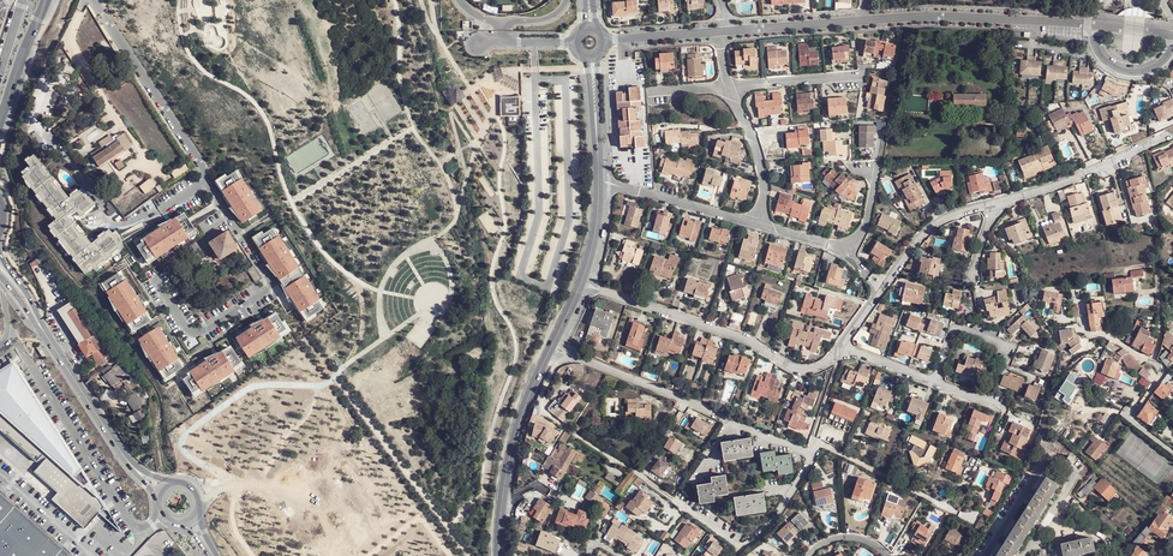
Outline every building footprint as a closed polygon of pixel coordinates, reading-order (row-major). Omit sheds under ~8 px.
[(639,10),(638,0),(628,0),(628,2),(614,2),(615,15),(629,14),(629,10),(639,10)] [(676,12),(676,0),(659,0),(660,13),(676,12)] [(699,9),(705,9),(704,1),(706,1),(706,0),(687,0),(687,2),(688,2),(688,7),(699,7),(699,9)] [(884,55),(894,57),(896,45),(885,43),(885,44),(881,43),(877,42),(877,41),(867,39),(864,51),(874,53),(874,55),(883,58),(884,55)] [(810,64),(820,64),(819,51),(810,51),(809,44),(800,45),(801,62),(809,61),(810,64)] [(776,64),(779,64),(788,63),(787,50),(777,51),(776,46),(767,47),(769,67),(776,67),(776,64)] [(841,60),(841,62),(852,62),(851,46),(840,47),(840,48),(833,48),(834,53),(832,54),(832,60),(838,60),(841,60)] [(752,65),(758,64),(757,48),(746,48),(746,50),(737,50),(738,60),(745,59),(745,63),(752,63),(752,65)] [(655,71),(660,71),(660,69),(661,69),(661,67),(674,66),(674,52),(654,53),(655,71)] [(689,77),(701,76),(700,65),(699,52),(687,53),(689,77)] [(1020,76),(1041,77),(1042,63),(1036,63),(1036,58),(1028,58),(1028,62),(1021,62),(1020,76)] [(1047,81),(1067,82),(1068,69),(1062,69),(1063,64),(1053,64),(1053,68),(1048,68),(1047,81)] [(1095,74),(1089,73),(1090,69),(1080,68),(1080,73),(1074,72),(1073,84),(1094,86),(1095,74)] [(870,102),(869,102),(867,107),(882,110),(886,97),(884,96),(886,89),(888,82),(875,78),(871,93),(873,94),(870,102)] [(635,147),(645,146),(645,134),(641,134),(641,129),(642,129),(642,118),(637,118),(636,107),(642,107),(640,86),(630,87),(630,90),(617,90),(618,108),(623,108),(624,118),(619,119),(619,128),(621,128),(621,134),(620,134),(621,146),(635,145),(635,147)] [(798,109),(809,108),(814,108),(813,100),(815,99),(815,91),(810,91),(810,93),(796,93),(797,99),(795,99),(795,104),(797,103),(798,109)] [(770,112),(781,111),(780,104),(783,104),(783,98),(782,98),(782,93),(773,94),(773,100),(769,101),(770,112)] [(765,115),(770,114),(770,112),(769,101),(764,101),(764,95),(755,95),(756,100),(755,100),(755,107),(758,106),(758,115),(765,115)] [(973,105),(986,105),(986,95),(953,95),(953,105),(964,106),(973,105)] [(520,116),(519,96),(500,97),(501,117),(520,116)] [(829,111),(848,110),(847,97),(828,98),(829,111)] [(1152,109),(1158,123),(1172,115),(1172,112),(1168,101),(1152,109)] [(1119,117),(1117,109),(1115,105),(1109,107),(1109,106),(1098,109),(1102,122),(1109,119),(1114,133),(1123,131),(1124,133),(1133,129),(1131,124),(1129,125),(1126,115),(1119,117)] [(1070,126),(1065,117),(1062,110),(1049,117),(1056,131),(1065,126),(1067,130),(1071,128),(1070,126)] [(1082,133),(1091,128),(1083,113),(1078,115),(1077,113),(1071,117),(1070,114),(1065,117),(1070,126),(1074,125),(1076,129),(1079,128),(1082,133)] [(860,147),(871,146),(871,132),(873,132),(875,132),(875,126),(859,126),(860,147)] [(1063,132),(1067,130),(1065,126),(1056,131),(1058,136),(1063,133),(1063,132)] [(799,133),(786,134),(787,145),(800,144),(809,143),(808,127),(798,128),(798,130),(798,131),(799,133)] [(1092,131),(1091,128),(1082,133),(1079,128),(1076,129),(1080,136),(1092,131)] [(690,143),(699,142),(698,133),(689,133),(689,131),(682,131),(682,129),(666,130),(666,129),(663,130),(663,137),(667,137),(668,143),(683,142),(683,143),(690,143)] [(828,141),(835,141),(835,134),(832,134),(832,129),(820,129),(821,142),(825,141),(828,141)] [(126,132),(123,134),(130,145),(133,143),(126,132)] [(108,149),(92,159),(98,167),(114,156),(115,158),(116,158),(125,152),(124,150),(129,146),(130,145),(123,134),(107,145),(106,146),(108,149)] [(725,160),(740,164),(743,153),(739,152),(742,142),(731,138),(725,160)] [(842,140),(835,141),(828,141),(828,147),(829,155),(841,155),(842,158),(847,157),(847,147),(842,147),(842,140)] [(1043,166),(1044,170),(1055,166),(1048,146),(1041,148),(1042,152),(1033,155),(1038,168),(1043,166)] [(1169,166),(1172,164),(1172,150),(1172,148),(1163,152),(1164,155),(1156,157),(1158,160),(1154,162),(1158,169),(1167,165),(1169,164),(1169,166)] [(1152,156),(1154,162),(1158,160),(1156,157),(1164,155),(1163,152),(1163,151),(1152,156)] [(50,207),(53,210),(69,198),(60,187),(58,188),(53,181),(54,180),(49,173),(47,174),(42,167),(43,166),(34,154),(30,158),(31,159),(27,162),(31,166),(29,168),(30,170),(24,175),(22,176),(25,180),(27,178),(33,185),(31,187),(37,194),(38,193),(44,200),(42,201),(48,208),(50,207)] [(1035,169),(1038,168),(1033,155),(1018,160),(1025,177),(1036,173),(1035,169)] [(114,156),(98,167),(99,169),(115,158),(114,156)] [(675,173),(675,172),(678,160),(666,157),(665,159),(662,158),(661,162),(664,163),(662,169),(670,172),(675,173)] [(675,172),(682,174),(691,177),(695,164),(679,159),(678,160),(675,172)] [(119,172),(125,168),(120,161),(114,166),(119,172)] [(794,176),(791,177),(791,182),(809,180),(808,168),(808,162),(802,162),(802,164),(793,164),(794,176)] [(43,166),(42,167),(47,174),(49,173),(50,172),(44,165),(43,166)] [(712,182),(721,185),(724,175),(715,172),(716,169),(708,166),(703,181),(711,184),(712,182)] [(29,168),(28,167),(22,172),(24,175),(30,170),(29,168)] [(843,191),(848,197),(852,200),(858,194),(854,190),(858,187),(853,183),(851,185),(848,183),(845,180),(847,178),(842,174),(841,175),(834,168),(831,171),(827,167),(822,173),(825,177),(832,184),(831,185),(840,194),(841,193),(843,191)] [(238,177),(234,172),(226,177),(219,182),(224,189),(222,191),(224,195),(227,199),(232,206),(237,214),(236,214),(242,223),(259,212),(254,204),(254,203),(249,195),(251,194),(243,183),(241,179),(240,180),(238,177)] [(982,189),(983,193),(993,190),(990,181),(985,183),(981,172),(968,176),(970,182),(973,192),(979,191),(982,189)] [(941,188),(950,188),(951,173),(939,173),(939,178),(928,184),(933,192),(941,188)] [(903,195),(917,188),(914,182),(912,183),(908,174),(892,182),(900,197),(903,195)] [(219,182),(226,177),(224,175),(214,181),(221,192),(222,191),(224,189),(219,182)] [(1137,217),(1149,213),(1145,200),(1147,200),(1145,194),(1147,194),(1143,183),(1146,183),(1144,176),(1126,181),(1134,211),(1135,210),(1137,217)] [(737,193),(749,196),(751,190),(748,189),(749,185),(752,186),(754,180),(742,177),(741,180),(736,179),(730,195),(736,197),(737,195),(737,193)] [(54,180),(53,181),(58,188),(60,187),(61,186),(56,179),(54,180)] [(146,196),(156,187),(150,180),(140,188),(146,196)] [(991,183),(993,191),(1002,189),(1000,181),(991,183)] [(243,183),(251,194),(252,194),(253,193),(245,182),(243,183)] [(95,204),(82,188),(79,191),(72,197),(71,196),(69,198),(53,210),(55,214),(54,215),(56,219),(48,225),(56,236),(59,239),(70,253),(73,257),(91,243),(83,232),(81,233),(75,226),(77,225),(71,218),(70,219),(67,215),(71,212),(73,214),(77,211),(81,217),(85,214),(84,213),(91,207),(95,204)] [(71,196),(72,197),(79,191),(77,188),(70,194),(71,196)] [(920,194),(917,188),(903,195),(908,204),(905,206),(908,211),(923,203),(918,194),(920,194)] [(1057,191),(1059,201),(1065,200),(1064,190),(1057,191)] [(38,193),(36,195),(41,202),(42,201),(44,200),(38,193)] [(1110,220),(1111,224),(1121,221),(1112,193),(1098,197),(1103,211),(1101,211),(1104,221),(1110,220)] [(1083,217),(1089,215),(1087,206),(1085,207),(1081,194),(1076,196),(1076,194),(1066,197),(1069,208),(1067,209),(1070,218),(1082,214),(1083,217)] [(227,199),(224,195),(222,196),(229,208),(232,206),(227,199)] [(801,216),(807,218),(811,207),(803,204),(794,202),(795,200),(788,198),(781,196),(780,196),(776,209),(791,213),(790,215),(799,217),(800,218),(801,216)] [(626,223),(638,227),(644,209),(635,207),(637,202),(628,200),(627,204),(631,205),(626,223)] [(237,214),(232,206),(229,208),(228,209),(238,219),(239,218),(236,214),(237,214)] [(827,221),(834,223),(838,208),(833,207),(832,209),(823,206),(819,221),(826,223),(827,221)] [(48,208),(47,209),(53,216),(54,215),(55,214),(53,210),(50,207),(48,208)] [(839,225),(848,227),(852,213),(838,208),(834,223),(839,225)] [(658,212),(655,222),(653,230),(666,233),(670,216),(672,216),(673,212),(668,210),(667,215),(663,214),(658,212)] [(1051,213),(1054,222),(1059,221),(1059,222),(1061,222),(1057,211),(1051,213)] [(183,240),(184,241),(196,233),(184,215),(176,220),(175,218),(170,221),(159,228),(160,229),(152,234),(144,239),(144,240),(136,245),(145,260),(154,255),(156,258),(164,253),(164,252),(172,247),(183,240)] [(890,228),(897,232),(901,223),(882,215),(881,216),(879,221),(878,225),(889,230),(890,228)] [(691,235),(691,237),(690,239),(697,241),(703,220),(696,218),(696,220),(695,222),(689,221),(690,218),(685,217),(681,231),(691,235)] [(1027,238),(1025,233),(1024,229),(1029,227),(1025,217),(1016,220),(1016,223),(1008,226),(1012,237),(1014,243),(1027,238)] [(159,227),(159,228),(170,221),(169,219),(157,225),(159,227)] [(1047,241),(1056,239),(1063,236),(1059,222),(1059,221),(1054,222),(1042,226),(1047,241)] [(77,225),(75,226),(81,233),(83,232),(84,231),(78,224),(77,225)] [(719,239),(727,241),(730,230),(723,227),(722,229),(713,226),(709,238),(718,241),(719,239)] [(92,244),(91,243),(73,257),(76,260),(75,261),(84,273),(89,269),(87,268),(91,265),(93,267),(94,269),(98,266),(96,264),(103,259),(105,260),(112,255),(111,253),(118,247),(119,249),(123,246),(116,238),(112,232),(109,229),(105,231),(106,233),(100,239),(98,237),(94,240),(96,242),(92,244)] [(274,234),(271,229),(262,234),(256,239),(260,246),(258,248),(261,252),(263,257),(265,256),(269,263),(276,274),(275,275),(278,280),(296,268),(293,264),(291,265),(288,262),(291,260),(286,252),(287,251),(280,240),(277,236),(276,237),(274,234)] [(98,237),(100,239),(106,233),(105,231),(104,230),(97,236),(98,237)] [(237,248),(226,230),(221,233),(216,236),(208,242),(212,248),(215,253),(219,259),(237,248)] [(968,255),(970,245),(968,245),(968,242),(970,232),(961,230),(958,241),(959,241),(957,252),(968,255)] [(251,238),(257,248),(258,248),(260,246),(256,239),(262,234),(261,232),(251,238)] [(738,253),(752,258),(759,236),(749,233),(747,238),(743,237),(738,253)] [(69,254),(70,253),(59,239),(58,240),(69,254)] [(280,240),(287,251),(288,251),(290,249),(281,239),(280,240)] [(624,250),(623,252),(621,259),(638,265),(643,250),(634,247),(636,243),(626,239),(622,249),(624,250)] [(184,241),(183,240),(172,247),(173,250),(185,243),(184,241)] [(872,253),(871,254),(870,256),(876,260),(875,262),(879,265),(889,250),(879,243),(879,242),(877,241),(877,242),(875,241),(869,250),(872,253)] [(764,262),(782,267),(787,249),(770,244),(765,261),(764,262)] [(118,247),(111,253),(112,255),(113,256),(120,250),(119,249),(118,247)] [(164,253),(160,256),(161,257),(174,251),(173,250),(172,247),(164,252),(164,253)] [(793,268),(807,273),(812,258),(805,255),(805,253),(798,251),(793,268)] [(263,257),(261,252),(259,253),(266,265),(269,263),(265,256),(263,257)] [(1001,270),(1000,263),(1000,252),(990,253),(990,258),(987,258),(989,278),(1004,277),(1005,276),(1006,275),(1006,274),(1006,273),(1006,272),(1005,271),(1005,270),(1004,270),(1002,270),(1001,270)] [(670,268),(674,270),(675,270),(680,258),(669,254),(667,260),(653,256),(648,272),(658,276),(659,274),(667,277),(670,268)] [(145,260),(144,261),(147,265),(156,259),(156,258),(154,255),(145,260)] [(921,263),(919,272),(937,276),(940,265),(938,265),(939,259),(932,257),(931,259),(920,257),(919,262),(921,263)] [(103,259),(96,264),(98,266),(99,267),(106,262),(105,260),(103,259)] [(41,260),(38,262),(56,285),(59,282),(41,260)] [(266,265),(265,266),(274,276),(275,275),(276,274),(269,263),(266,265)] [(822,282),(840,288),(843,279),(839,278),(842,269),(836,267),(837,265),(830,263),(827,274),(825,273),(822,282)] [(261,279),(253,265),(246,269),(254,283),(261,279)] [(298,273),(296,268),(278,280),(281,284),(282,283),(289,295),(294,302),(293,303),(298,311),(301,310),(306,318),(313,313),(321,308),(318,303),(316,300),(317,299),(308,283),(306,284),(301,276),(301,277),(299,278),(296,274),(298,273)] [(1145,276),(1144,269),(1133,270),(1133,271),(1132,272),(1131,273),(1132,278),(1133,277),(1145,276)] [(729,299),(744,295),(739,279),(741,279),(738,271),(726,275),(728,280),(726,281),(729,290),(726,291),(729,299)] [(1116,273),(1105,275),(1105,281),(1112,280),(1117,280),(1116,273)] [(134,331),(149,321),(144,313),(145,312),(142,308),(135,297),(134,297),(129,289),(130,289),(124,280),(121,282),(116,274),(102,283),(107,291),(106,292),(108,296),(111,301),(112,300),(122,315),(121,316),(123,320),(131,332),(134,331)] [(694,293),(704,296),(708,284),(686,277),(682,290),(694,294),(694,293)] [(1117,280),(1112,280),(1114,294),(1127,292),(1126,289),(1134,288),(1133,277),(1132,278),(1117,280)] [(98,284),(104,293),(106,292),(107,291),(102,283),(101,282),(98,284)] [(309,283),(308,283),(315,295),(316,294),(311,282),(309,283)] [(762,300),(774,304),(775,300),(777,301),(780,292),(767,288),(768,284),(763,282),(758,297),(763,298),(762,300)] [(289,295),(282,283),(281,284),(280,285),(285,297),(286,297),(289,295)] [(903,288),(901,288),(899,296),(903,297),(902,301),(921,305),(925,289),(904,283),(903,288)] [(944,305),(959,309),(964,292),(955,289),(954,294),(947,293),(944,305)] [(1004,308),(1009,307),(1007,301),(1007,291),(1006,291),(998,293),(999,298),(984,301),(986,308),(985,309),(985,310),(986,311),(987,312),(989,311),(992,311),(994,315),(1005,313),(1004,308)] [(1056,295),(1044,293),(1043,302),(1054,304),(1056,295)] [(801,312),(828,320),(831,308),(834,309),(837,300),(827,296),(825,302),(816,299),(816,300),(812,299),(813,296),(807,294),(801,312)] [(136,296),(135,297),(142,308),(144,307),(138,295),(136,296)] [(294,302),(289,295),(286,297),(294,308),(296,307),(293,303),(294,302)] [(1054,304),(1053,312),(1059,313),(1062,296),(1056,295),(1054,304)] [(114,310),(117,308),(112,300),(111,301),(108,296),(107,297),(113,311),(114,310)] [(773,308),(774,304),(762,300),(761,304),(773,308)] [(92,331),(72,301),(60,309),(64,314),(80,339),(92,331)] [(1101,311),(1102,316),(1104,316),(1103,313),(1104,312),(1104,307),(1101,307),(1100,301),(1086,303),(1088,313),(1093,312),(1092,308),(1099,307),(1099,311),(1101,311)] [(1031,308),(1029,303),(1021,310),(1024,314),(1031,308)] [(1077,316),(1079,316),(1078,306),(1070,307),(1072,316),(1077,316)] [(122,315),(117,308),(114,310),(121,321),(123,320),(121,316),(122,315)] [(591,324),(597,326),(610,331),(616,314),(597,308),(591,324)] [(306,318),(301,310),(298,311),(297,312),(304,322),(314,316),(313,313),(306,318)] [(277,334),(284,329),(280,321),(274,313),(269,316),(266,318),(266,317),(261,320),(250,327),(251,328),(243,333),(244,334),(245,336),(241,338),(240,336),(235,339),(246,356),(251,353),(250,352),(262,345),(273,338),(274,339),(278,336),(277,334)] [(61,316),(78,341),(80,339),(64,314),(61,316)] [(872,345),(883,349),(885,342),(888,343),(893,327),(891,326),(894,318),(883,315),(880,321),(879,321),(878,324),(873,323),(870,332),(875,334),(872,345)] [(1025,328),(1028,331),(1033,336),(1038,332),(1031,324),(1034,322),(1030,318),(1027,320),(1023,315),(1010,326),(1015,332),(1017,335),(1023,330),(1025,328)] [(934,333),(933,336),(942,339),(945,332),(941,331),(944,324),(931,320),(930,322),(926,321),(924,325),(919,324),(921,320),(910,316),(906,326),(913,329),(917,330),(916,332),(921,334),(922,331),(926,333),(927,331),(934,333)] [(1090,326),(1091,326),(1099,325),(1098,317),(1089,318),(1090,326)] [(250,326),(250,327),(261,320),(261,318),(248,324),(250,326)] [(1172,329),(1172,320),(1167,319),(1165,327),(1172,329)] [(280,321),(284,329),(277,334),(278,336),(279,337),(289,330),(282,320),(280,321)] [(630,344),(638,347),(641,340),(645,327),(629,321),(626,328),(631,329),(629,336),(632,337),(630,344)] [(131,332),(126,324),(125,324),(131,334),(135,332),(134,331),(131,332)] [(593,338),(597,326),(591,324),(587,335),(593,338)] [(823,338),(826,338),(827,332),(817,329),(816,334),(810,332),(810,334),(804,333),(805,326),(794,324),(793,332),(795,332),(791,346),(798,347),(799,345),(807,347),(807,346),(814,347),(813,353),(820,354),(823,338)] [(1145,344),(1146,342),(1148,337),(1152,329),(1149,328),(1148,330),(1141,326),(1135,338),(1145,344)] [(165,377),(180,367),(175,359),(177,358),(174,354),(167,342),(166,343),(160,335),(160,336),(155,328),(137,339),(140,343),(143,347),(148,354),(153,362),(155,366),(158,370),(160,369),(165,377)] [(1070,350),(1073,354),(1083,346),(1080,342),(1081,341),(1076,336),(1074,337),(1073,333),(1076,332),(1075,328),(1060,330),(1062,344),(1068,343),(1073,348),(1070,350)] [(112,360),(115,358),(117,357),(111,349),(108,352),(98,338),(97,339),(92,331),(80,339),(82,342),(79,344),(78,345),(86,358),(91,354),(93,353),(98,360),(95,361),(99,367),(111,359),(112,360)] [(1165,334),(1164,334),(1164,337),(1162,344),(1169,350),(1172,345),(1172,336),(1167,331),(1165,334)] [(670,349),(681,353),(685,340),(679,337),(680,334),(675,332),(674,337),(669,335),(668,338),(661,336),(657,349),(668,353),(669,351),(670,349)] [(827,332),(826,338),(833,340),(834,333),(827,332)] [(1130,336),(1126,342),(1131,345),(1135,338),(1131,336),(1130,336)] [(1153,347),(1156,342),(1148,337),(1146,342),(1153,347)] [(262,345),(264,348),(275,341),(274,339),(273,338),(262,345)] [(713,356),(718,357),(721,349),(715,347),(717,342),(704,338),(703,343),(699,341),(694,354),(704,358),(704,360),(711,362),(713,356)] [(1131,345),(1142,351),(1145,344),(1135,338),(1131,345)] [(170,341),(167,342),(174,354),(175,353),(170,341)] [(928,362),(930,358),(932,351),(914,345),(907,343),(903,341),(900,349),(899,352),(905,355),(910,356),(910,355),(914,357),(922,360),(928,362)] [(1145,344),(1142,351),(1149,355),(1153,347),(1146,342),(1145,344)] [(146,356),(148,354),(143,347),(140,343),(139,344),(144,357),(146,356)] [(1169,350),(1162,344),(1157,360),(1162,362),(1163,361),(1159,357),(1165,350),(1169,354),(1171,352),(1169,350)] [(262,345),(250,352),(251,353),(252,354),(265,349),(264,348),(262,345)] [(233,369),(241,364),(236,357),(231,348),(223,353),(222,352),(218,355),(206,362),(207,363),(199,368),(198,366),(190,372),(191,374),(184,379),(192,393),(200,388),(202,392),(211,386),(210,385),(218,380),(229,373),(230,374),(234,371),(233,369)] [(899,352),(900,349),(898,348),(895,355),(904,358),(905,355),(899,352)] [(1039,362),(1036,369),(1047,373),(1054,354),(1038,348),(1036,352),(1039,353),(1036,361),(1039,362)] [(1119,352),(1123,360),(1131,355),(1124,349),(1119,352)] [(1162,362),(1167,367),(1172,361),(1167,357),(1169,354),(1165,350),(1159,357),(1163,361),(1162,362)] [(206,361),(206,362),(218,355),(217,353),(205,359),(206,361)] [(153,367),(155,366),(153,362),(148,354),(146,356),(153,367)] [(236,357),(241,364),(233,369),(234,371),(235,372),(245,365),(239,355),(236,357)] [(1130,369),(1136,363),(1138,361),(1131,355),(1123,360),(1127,367),(1130,369)] [(734,370),(748,375),(754,361),(745,358),(744,361),(738,358),(732,356),(727,371),(733,373),(734,370)] [(989,364),(988,364),(982,363),(983,359),(976,358),(976,359),(968,357),(965,365),(958,363),(956,371),(962,372),(962,373),(976,377),(978,368),(987,370),(988,366),(989,364)] [(1107,361),(1101,375),(1113,380),(1119,367),(1119,366),(1107,361)] [(1130,369),(1136,373),(1142,366),(1138,361),(1136,363),(1130,369)] [(13,364),(0,372),(0,411),(2,413),(0,415),(0,430),(31,457),(55,429),(38,402),(13,364)] [(1119,367),(1113,380),(1117,382),(1123,369),(1119,367)] [(856,383),(855,385),(864,388),(870,371),(860,368),(859,373),(847,369),(844,376),(848,378),(847,380),(856,383)] [(1139,372),(1146,378),(1150,374),(1142,368),(1139,372)] [(112,369),(104,375),(114,389),(125,380),(128,385),(130,387),(133,391),(134,392),(138,398),(141,397),(144,395),(135,384),(133,381),(131,383),(122,372),(117,375),(112,369)] [(174,375),(172,372),(165,377),(160,369),(158,370),(157,371),(164,381),(174,375)] [(747,378),(748,375),(734,370),(733,373),(747,378)] [(1154,391),(1163,398),(1169,388),(1170,388),(1171,389),(1172,391),(1172,383),(1172,384),(1168,381),(1172,375),(1168,372),(1161,382),(1154,391)] [(230,374),(229,373),(218,380),(220,383),(231,376),(230,374)] [(1071,383),(1075,376),(1070,373),(1065,380),(1071,383)] [(771,399),(780,402),(786,385),(778,382),(780,377),(771,374),(768,379),(764,378),(762,382),(759,381),(755,393),(764,396),(765,393),(772,396),(771,399)] [(854,387),(855,385),(856,383),(847,380),(848,378),(844,376),(842,383),(854,387)] [(1021,392),(1025,382),(1010,376),(1009,378),(1004,376),(1001,385),(1021,392)] [(211,386),(207,389),(208,390),(221,384),(220,383),(218,380),(210,385),(211,386)] [(1026,396),(1038,400),(1043,387),(1038,385),(1037,387),(1030,385),(1026,396)] [(192,393),(191,394),(194,398),(203,392),(202,392),(200,388),(192,393)] [(888,403),(892,394),(883,390),(879,388),(873,402),(886,408),(885,411),(889,413),(892,405),(888,403)] [(797,409),(807,414),(812,406),(815,407),(818,402),(797,391),(793,400),(798,403),(795,408),(797,409)] [(134,392),(127,397),(132,403),(138,398),(134,392)] [(564,397),(559,404),(571,413),(578,402),(567,394),(564,397)] [(143,401),(141,397),(138,398),(132,403),(135,407),(143,401)] [(928,405),(922,403),(918,401),(913,399),(909,407),(907,412),(917,416),(915,420),(921,423),(928,405)] [(559,404),(555,400),(549,409),(549,411),(561,420),(562,419),(564,420),(565,418),(567,419),(571,413),(559,404)] [(654,407),(646,407),(646,410),(641,410),(641,407),(641,401),(629,402),(630,414),(633,414),(633,417),(633,419),(639,419),(638,416),(647,416),(647,419),(647,423),(654,423),(654,407)] [(1146,403),(1137,415),(1152,426),(1157,418),(1155,416),(1158,412),(1146,403)] [(856,412),(835,404),(829,419),(850,428),(856,412)] [(809,415),(807,414),(797,409),(796,412),(791,409),(788,415),(790,416),(788,420),(792,422),(791,425),(802,431),(803,429),(807,431),(810,424),(806,422),(809,415)] [(141,410),(131,416),(134,422),(145,416),(141,410)] [(981,422),(989,426),(992,419),(973,411),(965,431),(970,433),(969,436),(974,439),(980,426),(981,422)] [(951,427),(952,422),(950,421),(951,417),(947,415),(946,417),(939,414),(932,431),(944,436),(946,430),(948,426),(951,427)] [(705,438),(711,428),(696,419),(690,429),(705,438)] [(887,434),(889,429),(885,427),(885,425),(872,420),(871,425),(870,424),(867,431),(876,434),(876,435),(882,438),(882,437),(887,439),(889,434),(887,434)] [(955,423),(952,422),(951,427),(948,426),(946,430),(951,432),(955,423)] [(535,425),(533,437),(540,439),(543,439),(547,442),(551,445),(558,434),(547,427),(535,425)] [(1031,434),(1016,427),(1011,435),(1006,446),(1002,454),(1018,461),(1021,453),(1022,453),(1027,443),(1031,434)] [(57,433),(55,429),(31,457),(33,459),(36,462),(42,455),(59,436),(57,433)] [(570,434),(566,432),(555,449),(556,449),(551,457),(560,462),(570,447),(565,444),(571,435),(570,434)] [(59,436),(42,455),(46,458),(34,472),(57,493),(51,499),(56,503),(85,529),(99,513),(105,506),(59,436)] [(1103,450),(1107,446),(1100,440),(1099,441),(1093,436),(1089,441),(1092,444),(1084,453),(1094,461),(1102,450),(1103,450)] [(671,438),(666,448),(676,454),(682,444),(671,438)] [(738,457),(753,455),(751,438),(721,443),(723,459),(738,457)] [(937,450),(931,447),(929,451),(925,449),(927,445),(913,438),(912,440),(909,438),(907,443),(916,447),(913,453),(912,453),(920,460),(923,467),(931,464),(930,460),(934,459),(937,450)] [(709,444),(703,454),(707,457),(713,447),(709,444)] [(569,466),(571,463),(572,459),(577,451),(570,447),(560,462),(568,467),(569,466)] [(960,467),(966,456),(954,450),(946,469),(955,473),(954,475),(960,477),(964,469),(960,467)] [(572,459),(571,463),(575,465),(577,462),(579,464),(584,456),(577,451),(572,459)] [(779,472),(792,471),(790,454),(776,456),(775,451),(760,453),(762,469),(769,468),(769,470),(778,468),(778,471),(779,472)] [(920,460),(912,453),(910,454),(915,470),(923,467),(920,460)] [(551,457),(544,468),(550,472),(554,466),(557,467),(560,462),(551,457)] [(660,460),(653,471),(662,477),(670,466),(660,460)] [(557,467),(565,472),(568,467),(560,462),(557,467)] [(554,466),(550,472),(561,479),(565,472),(557,467),(554,466)] [(852,476),(855,468),(850,466),(847,474),(852,476)] [(618,488),(622,483),(609,473),(605,478),(618,488)] [(636,477),(630,473),(628,475),(622,483),(618,488),(616,491),(622,496),(636,477)] [(1003,483),(1005,485),(1008,486),(1011,478),(1006,475),(1005,477),(996,473),(993,479),(989,477),(985,487),(994,491),(993,494),(990,500),(996,503),(997,503),(1001,494),(998,493),(1003,483)] [(723,493),(729,492),(726,475),(711,478),(712,483),(697,486),(700,503),(715,500),(715,498),(714,495),(723,493)] [(869,500),(875,484),(859,478),(851,499),(858,502),(860,497),(869,500)] [(1057,486),(1045,478),(996,555),(1012,555),(1057,486)] [(1110,486),(1102,478),(1097,485),(1093,480),(1089,483),(1090,484),(1082,491),(1085,494),(1086,496),(1094,489),(1101,495),(1110,486)] [(816,507),(833,502),(830,488),(824,490),(823,485),(812,488),(816,507)] [(593,494),(597,497),(602,490),(601,489),(598,486),(593,494)] [(1112,498),(1117,492),(1110,486),(1101,495),(1106,499),(1110,495),(1112,498)] [(645,512),(652,501),(654,498),(653,497),(653,495),(652,495),(650,493),(648,496),(641,491),(633,502),(629,499),(627,502),(629,505),(627,508),(640,517),(644,512),(645,512)] [(0,493),(0,555),(71,555),(0,493)] [(751,511),(766,508),(764,493),(733,498),(736,513),(751,511)] [(593,505),(598,498),(597,497),(593,494),(588,503),(593,505)] [(1170,497),(1165,506),(1166,507),(1167,507),(1170,503),(1170,504),(1172,499),(1172,497),(1171,496),(1170,497)] [(612,505),(603,499),(601,504),(605,505),(607,506),(611,507),(612,505)] [(549,515),(553,509),(540,501),(534,511),(536,513),(538,513),(534,519),(543,525),(549,515)] [(620,501),(615,507),(620,511),(625,505),(620,501)] [(655,503),(652,501),(645,512),(647,514),(655,503)] [(902,518),(905,508),(886,501),(881,515),(891,519),(892,515),(902,518)] [(1165,506),(1162,504),(1155,513),(1158,515),(1149,528),(1148,530),(1149,531),(1150,532),(1151,531),(1161,538),(1167,529),(1166,528),(1172,519),(1172,518),(1165,512),(1166,511),(1164,510),(1166,507),(1165,506)] [(583,505),(580,511),(589,515),(591,509),(583,505)] [(609,509),(601,505),(597,514),(606,518),(609,509)] [(986,508),(982,513),(990,518),(993,512),(986,508)] [(568,527),(574,529),(575,527),(583,530),(586,521),(587,516),(579,514),(579,515),(573,514),(572,516),(568,514),(568,513),(561,511),(556,526),(568,530),(568,527)] [(791,521),(794,524),(800,530),(800,531),(808,523),(799,513),(791,521)] [(621,526),(614,523),(607,535),(605,538),(612,543),(614,539),(615,537),(629,544),(627,547),(637,552),(645,540),(635,535),(635,534),(621,525),(621,526)] [(696,529),(692,527),(688,524),(676,541),(685,548),(691,541),(690,540),(693,536),(696,538),(701,532),(696,528),(696,529)] [(794,524),(791,527),(797,533),(800,530),(794,524)] [(920,542),(919,543),(924,546),(932,532),(928,529),(927,530),(919,525),(919,526),(916,524),(910,533),(914,535),(912,538),(915,539),(920,542)] [(794,535),(788,529),(785,526),(776,534),(786,544),(790,540),(794,536),(794,535)] [(797,533),(791,527),(788,529),(794,535),(797,533)] [(953,544),(959,535),(950,529),(944,539),(953,544)] [(665,530),(661,537),(665,540),(670,533),(665,530)] [(561,539),(542,531),(537,545),(556,552),(561,539)] [(965,539),(959,535),(953,544),(959,549),(965,539)] [(713,541),(715,539),(710,536),(705,544),(709,547),(707,549),(714,553),(717,555),(722,547),(718,544),(713,541)] [(1091,538),(1060,545),(1063,555),(1072,555),(1093,551),(1091,538)] [(527,547),(519,544),(517,551),(525,554),(527,547)] [(1135,551),(1135,550),(1138,546),(1135,544),(1131,550),(1130,549),(1124,555),(1131,555),(1135,551)] [(1146,553),(1147,554),(1150,550),(1145,545),(1142,550),(1146,553)] [(1138,547),(1138,546),(1135,550),(1135,551),(1131,555),(1144,555),(1146,553),(1142,550),(1138,547)]
